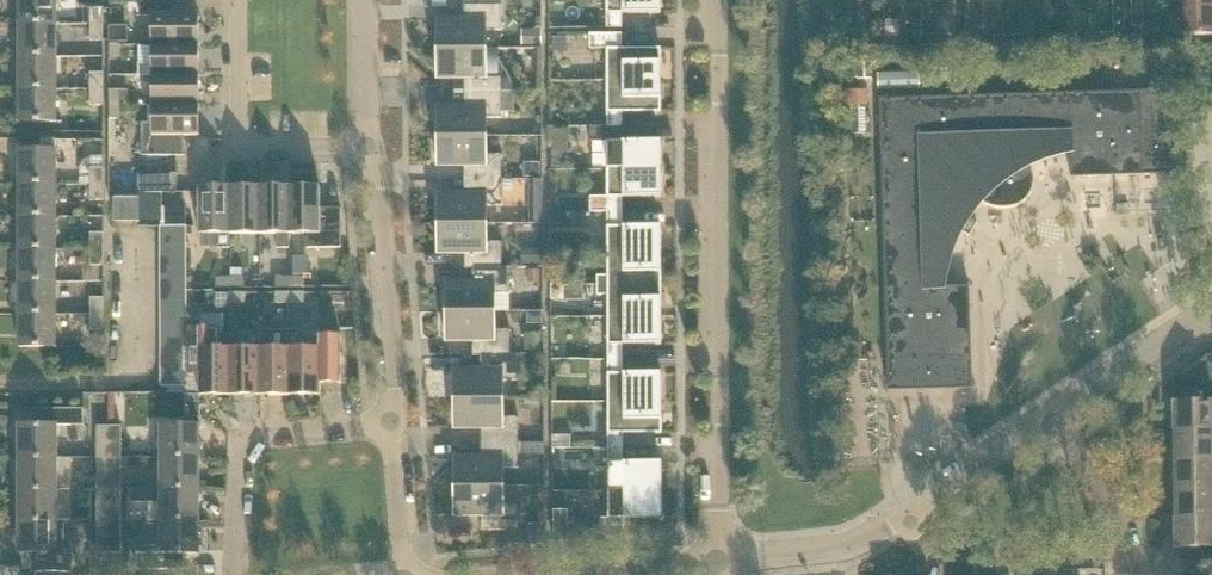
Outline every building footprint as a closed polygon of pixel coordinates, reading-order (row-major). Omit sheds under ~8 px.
[(21,24),(56,24),(57,0),(21,0),(21,24)] [(140,15),(152,15),(152,45),(198,45),(198,14),(181,14),(181,0),(140,1),(140,15)] [(437,19),(438,49),(486,49),(486,31),(502,30),(501,0),(464,0),(464,19),(437,19)] [(607,27),(622,27),(622,13),(661,13),(661,0),(607,0),(607,27)] [(1132,12),(1143,11),(1143,0),(1132,0),(1132,12)] [(1185,10),(1211,9),(1211,0),(1185,0),(1185,10)] [(1113,8),(1114,20),(1125,20),(1125,7),(1113,8)] [(90,24),(102,24),(102,8),(90,8),(90,24)] [(1185,10),(1186,36),(1211,35),(1211,9),(1185,10)] [(1143,11),(1132,12),(1132,26),(1144,26),(1143,11)] [(1125,20),(1114,20),(1114,33),(1125,32),(1125,20)] [(56,56),(56,24),(21,24),(20,56),(56,56)] [(102,39),(102,24),(90,24),(90,39),(102,39)] [(541,45),(541,30),(522,30),(522,45),(541,45)] [(110,31),(110,45),(120,45),(120,31),(110,31)] [(1114,33),(1114,41),(1126,41),(1125,32),(1114,33)] [(607,48),(607,80),(661,80),(661,48),(622,48),(622,33),(589,33),(589,48),(607,48)] [(1101,42),(1114,41),(1114,33),(1100,33),(1101,42)] [(937,35),(937,46),(952,46),(951,34),(937,35)] [(1049,43),(1063,43),(1063,34),(1049,35),(1049,43)] [(1063,34),(1063,43),(1077,42),(1076,34),(1063,34)] [(921,46),(937,46),(937,35),(921,35),(921,46)] [(1008,36),(1009,44),(1022,44),(1022,35),(1008,36)] [(870,48),(885,47),(884,36),(869,36),(870,48)] [(884,36),(885,47),(900,47),(900,36),(884,36)] [(995,44),(1009,44),(1008,36),(995,36),(995,44)] [(567,51),(567,38),(552,38),(552,51),(567,51)] [(833,55),(848,55),(848,43),(832,44),(833,55)] [(120,59),(120,45),(110,45),(110,59),(120,59)] [(152,75),(198,75),(198,45),(152,45),(152,64),(139,64),(139,77),(152,77),(152,75)] [(498,54),(498,49),(486,49),(438,49),(438,79),(464,79),(464,93),(502,93),(514,93),(514,85),(513,82),(513,80),(512,78),(510,75),(508,72),(504,69),(503,67),(501,65),(499,61),(498,59),(498,57),(498,56),(498,54)] [(20,89),(56,89),(56,56),(20,56),(20,89)] [(878,73),(878,91),(907,89),(907,72),(878,73)] [(90,88),(102,89),(103,73),(90,73),(90,88)] [(152,75),(152,77),(152,105),(199,105),(198,75),(152,75)] [(607,80),(607,126),(622,126),(622,112),(661,112),(661,80),(607,80)] [(102,104),(102,89),(90,88),(90,104),(102,104)] [(56,122),(56,89),(20,89),(20,122),(56,122)] [(889,392),(973,389),(970,286),(944,287),(949,262),(955,246),(962,231),(970,236),(978,223),(970,218),(975,210),(981,202),(985,205),(988,207),(992,209),(995,210),(999,211),(1001,211),(1005,211),(1011,210),(1015,209),(1018,207),(1022,205),(1023,203),(1026,201),(1028,198),(1029,196),(1031,192),(1032,190),(1033,187),(1033,185),(1033,180),(1033,177),(1033,175),(1032,171),(1030,168),(1029,165),(1044,159),(1060,154),(1071,152),(1071,178),(1175,175),(1172,89),(881,97),(889,392)] [(109,105),(121,104),(128,104),(128,90),(109,90),(109,105)] [(464,107),(438,107),(438,137),(486,137),(486,118),(502,118),(502,93),(464,93),(464,107)] [(121,104),(109,105),(110,119),(121,119),(121,104)] [(152,105),(153,123),(141,123),(141,156),(185,155),(185,136),(199,136),(199,105),(152,105)] [(531,121),(531,136),(543,136),(544,122),(531,121)] [(607,126),(590,126),(590,141),(607,141),(607,169),(661,168),(661,140),(622,140),(622,126),(607,126)] [(438,137),(438,167),(464,167),(464,181),(502,181),(502,155),(486,155),(486,137),(438,137)] [(568,167),(568,151),(553,151),(553,167),(568,167)] [(20,152),(20,185),(57,185),(57,152),(20,152)] [(524,158),(524,177),(540,177),(540,158),(524,158)] [(90,168),(90,185),(102,185),(102,168),(90,168)] [(607,211),(622,211),(622,197),(661,197),(661,168),(607,169),(607,197),(590,197),(590,213),(607,213),(607,211)] [(163,192),(177,192),(177,173),(138,173),(138,192),(163,192)] [(530,180),(530,223),(543,222),(543,180),(530,180)] [(464,196),(438,196),(438,225),(487,225),(487,206),(502,206),(502,181),(464,181),(464,196)] [(57,185),(20,185),(20,217),(57,217),(57,185)] [(102,185),(90,185),(90,200),(102,199),(102,185)] [(198,233),(217,233),(217,248),(229,248),(229,233),(230,188),(199,188),(198,233)] [(229,233),(259,233),(259,188),(230,188),(229,233)] [(259,233),(276,233),(276,248),(289,248),(289,233),(289,188),(259,188),(259,233)] [(289,233),(307,233),(307,244),(339,245),(339,209),(319,209),(319,188),(289,188),(289,233)] [(138,201),(137,222),(163,222),(163,192),(138,192),(138,201)] [(137,222),(138,201),(115,200),(115,221),(137,222)] [(622,225),(622,211),(607,211),(607,213),(607,255),(661,255),(661,225),(622,225)] [(57,217),(20,217),(19,249),(57,250),(57,217)] [(438,225),(438,255),(465,255),(465,270),(472,270),(472,269),(503,269),(503,268),(503,243),(487,243),(487,225),(438,225)] [(159,227),(160,375),(160,386),(185,386),(185,227),(159,227)] [(90,234),(90,250),(102,250),(102,234),(90,234)] [(57,250),(19,249),(19,282),(56,282),(57,250)] [(542,265),(542,249),(522,249),(522,265),(542,265)] [(102,250),(90,250),(90,265),(102,265),(102,250)] [(597,275),(597,285),(661,284),(661,255),(607,255),(607,275),(597,275)] [(473,283),(446,284),(447,313),(495,313),(495,294),(511,294),(511,268),(503,268),(503,269),(472,269),(472,270),(473,283)] [(528,270),(528,283),(541,282),(540,270),(528,270)] [(551,274),(551,299),(565,299),(565,274),(551,274)] [(276,288),(290,288),(290,277),(276,277),(276,288)] [(290,277),(290,288),(305,288),(305,277),(290,277)] [(216,288),(230,288),(231,278),(216,278),(216,288)] [(231,278),(230,288),(244,288),(245,278),(231,278)] [(56,282),(19,282),(19,314),(56,314),(56,282)] [(607,294),(608,314),(661,314),(661,284),(597,285),(597,294),(607,294)] [(214,294),(215,303),(215,309),(228,309),(228,303),(228,293),(214,294)] [(243,293),(228,293),(228,303),(243,303),(243,293)] [(276,304),(287,304),(287,293),(276,293),(276,304)] [(305,293),(287,293),(287,304),(305,304),(305,293)] [(90,299),(90,315),(102,315),(102,299),(90,299)] [(447,313),(447,343),(473,343),(473,357),(481,357),(511,357),(511,356),(511,331),(495,331),(495,313),(447,313)] [(56,314),(19,314),(19,347),(56,347),(56,314)] [(608,314),(608,358),(623,358),(623,344),(661,344),(661,314),(608,314)] [(102,315),(90,315),(90,330),(102,330),(102,315)] [(202,315),(203,329),(219,329),(225,329),(225,315),(202,315)] [(198,373),(198,395),(229,395),(229,349),(219,349),(219,329),(203,329),(186,329),(186,373),(198,373)] [(258,330),(258,349),(259,395),(289,395),(288,349),(288,330),(258,330)] [(525,334),(525,350),(542,351),(542,334),(525,334)] [(289,395),(320,394),(319,384),(340,384),(339,337),(318,337),(318,348),(288,349),(289,395)] [(229,395),(259,395),(258,349),(229,349),(229,395)] [(481,372),(455,372),(455,401),(503,401),(503,382),(519,382),(519,356),(511,356),(511,357),(481,357),(473,357),(473,358),(481,358),(481,372)] [(623,358),(608,358),(608,403),(662,403),(662,372),(623,372),(623,358)] [(455,401),(455,431),(481,431),(481,445),(519,445),(519,419),(503,419),(503,401),(455,401)] [(1174,403),(1175,432),(1211,432),(1211,402),(1174,403)] [(662,403),(608,403),(608,447),(623,447),(623,433),(662,433),(662,403)] [(58,458),(58,426),(85,426),(85,409),(34,409),(34,425),(20,425),(20,457),(58,458)] [(98,427),(98,443),(122,443),(122,427),(98,427)] [(161,427),(161,458),(199,458),(199,427),(161,427)] [(1175,432),(1175,461),(1211,460),(1211,432),(1175,432)] [(544,455),(544,442),(523,443),(523,455),(544,455)] [(122,443),(98,443),(98,458),(122,458),(122,443)] [(481,460),(455,460),(455,490),(504,489),(504,471),(519,471),(519,445),(481,445),(481,460)] [(623,462),(623,447),(608,447),(608,490),(662,490),(662,461),(623,462)] [(58,489),(58,458),(20,457),(19,489),(58,489)] [(122,458),(98,458),(98,474),(122,474),(122,458)] [(161,471),(161,490),(199,490),(199,458),(161,458),(147,458),(147,471),(161,471)] [(1211,489),(1211,460),(1175,461),(1176,489),(1211,489)] [(121,490),(122,474),(98,474),(98,490),(121,490)] [(19,520),(58,520),(58,489),(19,489),(19,520)] [(455,490),(455,519),(482,519),(482,533),(520,533),(520,507),(504,507),(504,489),(455,490)] [(1176,489),(1176,518),(1211,518),(1211,489),(1176,489)] [(98,490),(98,506),(121,506),(121,490),(98,490)] [(131,503),(145,503),(161,503),(161,522),(199,522),(199,490),(161,490),(132,490),(131,490),(131,503)] [(625,530),(625,518),(662,518),(662,490),(608,490),(608,518),(600,518),(600,531),(625,530)] [(121,506),(98,506),(98,522),(121,522),(121,506)] [(568,509),(554,509),(554,541),(568,541),(568,509)] [(1208,547),(1211,547),(1211,518),(1176,518),(1176,548),(1208,547)] [(57,552),(58,520),(19,520),(19,552),(57,552)] [(121,522),(98,522),(98,536),(121,536),(121,522)] [(185,553),(199,554),(199,522),(161,522),(161,553),(136,553),(136,570),(185,571),(185,553)] [(529,526),(529,544),(544,544),(544,526),(529,526)] [(121,553),(121,536),(98,536),(97,552),(121,553)]
